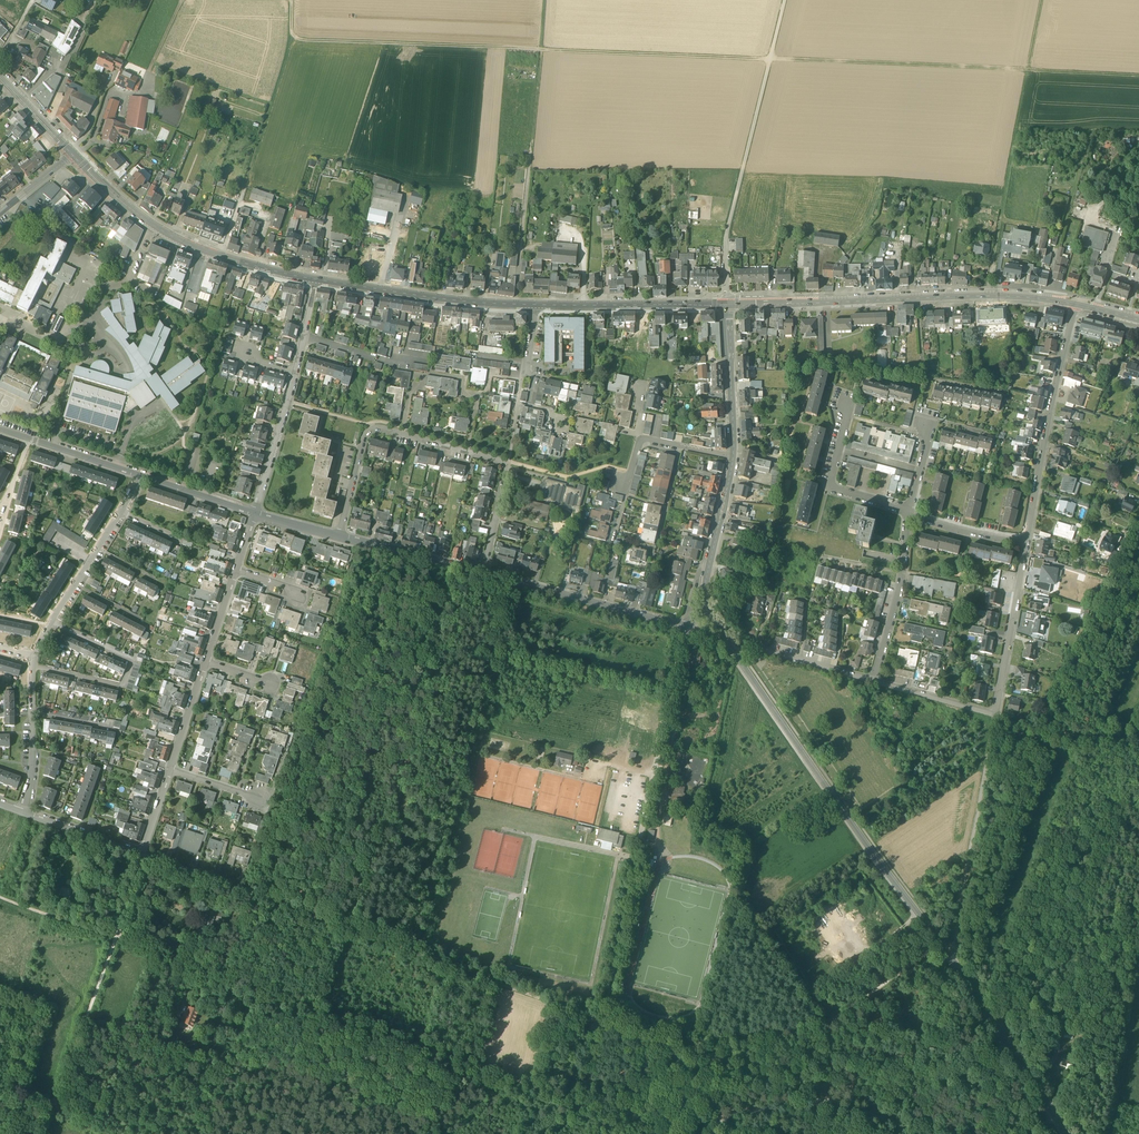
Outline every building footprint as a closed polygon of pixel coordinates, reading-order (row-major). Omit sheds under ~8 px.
[(42,3),(49,7),(48,8),(52,10),(58,0),(57,0),(44,0),(42,3)] [(41,24),(32,20),(28,28),(27,30),(28,30),(40,36),(45,26),(47,27),(49,23),(44,20),(41,24)] [(65,36),(59,47),(61,49),(66,53),(67,53),(67,54),(71,50),(70,49),(74,44),(73,43),(76,39),(75,38),(79,34),(77,33),(81,29),(72,21),(64,36),(65,36)] [(25,26),(22,32),(19,30),(16,35),(24,39),(28,30),(27,30),(28,28),(25,26)] [(47,27),(45,26),(40,36),(53,43),(58,33),(47,27)] [(58,33),(53,43),(52,45),(59,48),(59,47),(65,36),(64,36),(58,33)] [(49,48),(40,44),(37,48),(46,53),(49,48)] [(28,52),(18,46),(13,54),(21,58),(24,60),(27,55),(28,52)] [(66,53),(61,49),(59,47),(59,48),(57,52),(62,55),(65,56),(66,53)] [(37,48),(32,57),(27,55),(24,60),(33,64),(38,67),(46,53),(37,48)] [(21,58),(13,54),(4,69),(9,73),(12,68),(18,71),(24,60),(21,58)] [(115,61),(102,55),(95,69),(101,73),(104,68),(110,71),(112,72),(114,68),(117,62),(115,61)] [(124,62),(116,59),(115,61),(117,62),(114,68),(120,71),(124,62)] [(22,77),(22,78),(23,78),(30,83),(35,76),(34,75),(29,70),(28,70),(22,77)] [(141,81),(121,72),(119,77),(135,84),(134,86),(138,88),(141,81)] [(52,76),(45,82),(45,83),(45,84),(43,84),(43,85),(40,87),(33,93),(36,96),(47,109),(62,78),(61,78),(61,79),(53,75),(52,76)] [(106,78),(100,75),(96,83),(103,86),(106,78)] [(135,84),(119,77),(115,85),(124,88),(132,91),(134,86),(135,84)] [(76,86),(74,91),(78,93),(89,98),(91,94),(76,86)] [(74,91),(69,89),(56,116),(70,131),(74,127),(66,118),(72,106),(78,93),(74,91)] [(89,98),(78,93),(72,106),(89,114),(95,102),(89,98)] [(148,100),(130,97),(127,118),(125,126),(131,128),(143,130),(148,100)] [(117,102),(110,100),(103,119),(107,120),(109,121),(110,121),(113,122),(114,118),(112,118),(117,102)] [(16,116),(14,118),(20,124),(22,122),(27,117),(21,111),(16,116)] [(12,112),(7,117),(10,121),(14,118),(16,116),(12,112)] [(10,121),(10,122),(13,125),(17,128),(20,124),(14,118),(10,121)] [(90,124),(83,118),(77,124),(85,132),(90,124)] [(109,121),(107,120),(101,139),(116,144),(119,135),(128,138),(131,128),(125,126),(120,124),(121,124),(116,122),(115,123),(113,122),(110,121),(109,121)] [(17,128),(12,133),(19,140),(20,138),(28,130),(24,126),(25,125),(24,124),(22,122),(20,124),(17,128)] [(85,132),(77,124),(74,127),(70,131),(78,139),(85,132)] [(12,133),(17,128),(13,125),(8,131),(9,132),(11,134),(12,133)] [(28,130),(20,138),(24,142),(30,136),(32,134),(36,139),(42,133),(34,125),(29,130),(28,130)] [(47,153),(38,142),(32,146),(38,154),(40,153),(43,157),(47,153)] [(4,155),(9,150),(5,145),(0,150),(0,151),(4,155)] [(43,157),(40,153),(38,154),(29,161),(36,170),(46,161),(43,157)] [(123,164),(114,154),(106,162),(115,171),(115,172),(121,166),(123,164)] [(308,165),(314,167),(316,160),(310,158),(308,165)] [(29,161),(27,159),(23,163),(25,165),(21,168),(20,168),(22,171),(27,177),(36,170),(29,161)] [(121,166),(115,172),(115,171),(114,172),(120,179),(127,173),(125,170),(130,165),(126,161),(121,166)] [(151,176),(144,169),(143,171),(141,169),(141,168),(138,165),(135,168),(139,171),(137,174),(145,181),(148,183),(151,176)] [(139,171),(135,168),(130,174),(134,177),(137,174),(139,171)] [(11,172),(3,179),(4,181),(11,189),(19,183),(11,172)] [(137,174),(134,177),(128,184),(132,187),(131,188),(135,191),(140,186),(142,187),(145,181),(137,174)] [(173,180),(165,176),(162,182),(169,185),(173,180)] [(374,192),(396,197),(399,186),(374,176),(371,192),(374,192)] [(3,195),(11,189),(4,181),(0,184),(0,191),(3,195)] [(69,181),(62,189),(72,198),(79,190),(69,181)] [(148,183),(145,181),(142,187),(141,187),(148,190),(150,184),(148,183)] [(53,183),(43,194),(51,200),(60,189),(53,183)] [(152,186),(147,196),(152,199),(155,193),(154,193),(156,188),(152,186)] [(89,188),(79,200),(92,211),(102,199),(89,188)] [(279,198),(253,189),(249,200),(275,209),(275,208),(279,198)] [(412,191),(409,203),(421,206),(424,195),(412,191)] [(396,197),(374,192),(371,206),(388,210),(393,211),(392,212),(399,213),(402,198),(396,197)] [(162,197),(155,193),(152,199),(159,203),(162,197)] [(65,196),(49,211),(54,216),(57,214),(61,209),(70,201),(65,196)] [(152,199),(147,196),(144,201),(149,204),(157,208),(159,203),(152,199)] [(185,203),(176,199),(171,213),(179,217),(185,203)] [(79,200),(77,203),(83,208),(80,212),(86,217),(92,211),(79,200)] [(149,204),(144,201),(141,207),(149,213),(151,210),(147,207),(149,204)] [(114,209),(108,203),(103,209),(101,211),(102,211),(106,215),(108,216),(114,209)] [(100,206),(92,216),(95,219),(102,211),(101,211),(103,209),(100,206)] [(388,210),(371,206),(368,220),(385,224),(388,210)] [(297,207),(294,220),(298,221),(299,218),(305,220),(308,210),(297,207)] [(285,211),(275,208),(275,209),(269,228),(278,231),(285,211)] [(78,227),(61,209),(57,214),(74,231),(78,227)] [(114,209),(108,216),(110,218),(114,222),(115,220),(121,214),(114,209)] [(209,210),(207,218),(202,231),(221,238),(226,225),(214,221),(216,212),(209,210)] [(194,214),(187,212),(186,217),(184,223),(183,225),(190,227),(194,214)] [(200,216),(194,214),(190,227),(196,229),(200,216)] [(571,224),(572,218),(557,215),(556,221),(571,224)] [(1130,215),(1123,236),(1130,239),(1138,218),(1130,215)] [(104,220),(102,223),(101,223),(99,226),(101,227),(105,227),(105,225),(109,225),(109,219),(110,218),(108,216),(104,220)] [(207,218),(200,216),(196,229),(202,231),(207,218)] [(310,217),(306,230),(311,232),(313,224),(323,226),(324,221),(318,219),(310,217)] [(101,218),(95,225),(98,227),(99,226),(101,223),(102,223),(104,220),(102,219),(101,218)] [(243,220),(238,218),(235,229),(240,230),(243,220)] [(126,219),(120,227),(127,232),(129,230),(133,224),(126,219)] [(294,220),(292,219),(289,228),(296,230),(298,221),(294,220)] [(114,222),(111,224),(112,227),(110,229),(112,230),(117,224),(118,223),(115,220),(114,222)] [(261,223),(252,220),(247,235),(256,238),(261,223)] [(117,224),(112,230),(116,234),(117,232),(120,227),(117,224)] [(129,230),(122,240),(120,243),(125,246),(130,250),(135,252),(143,231),(133,224),(129,230)] [(127,232),(120,227),(117,232),(123,237),(127,232)] [(1109,234),(1086,227),(1080,246),(1099,252),(1100,252),(1103,241),(1106,242),(1109,234)] [(296,230),(289,228),(287,239),(299,241),(299,242),(300,242),(301,236),(295,234),(296,230)] [(1048,231),(1040,229),(1038,237),(1041,238),(1040,243),(1039,242),(1039,243),(1039,244),(1037,249),(1039,249),(1038,256),(1045,257),(1046,252),(1046,250),(1044,250),(1048,231)] [(121,241),(123,237),(117,232),(116,234),(112,230),(107,236),(111,239),(114,237),(121,241)] [(317,234),(311,233),(310,239),(323,240),(324,231),(318,230),(317,234)] [(1027,233),(1014,231),(1011,244),(1021,246),(1021,247),(1029,249),(1031,236),(1027,235),(1027,233)] [(840,237),(815,233),(814,244),(838,248),(840,237)] [(256,238),(247,235),(245,243),(251,245),(258,247),(260,240),(256,238)] [(238,241),(231,239),(227,250),(238,254),(240,248),(237,247),(238,241)] [(287,239),(284,250),(287,251),(289,245),(294,246),(293,247),(297,248),(299,242),(299,241),(287,239)] [(323,240),(310,239),(310,247),(309,248),(314,248),(322,249),(323,240)] [(18,307),(17,308),(35,317),(34,320),(47,326),(53,313),(50,312),(52,307),(35,298),(42,284),(47,286),(48,284),(44,281),(47,274),(69,285),(76,270),(59,262),(68,245),(57,240),(47,261),(49,261),(49,262),(41,258),(24,293),(0,281),(0,298),(18,307)] [(251,245),(245,243),(241,251),(248,254),(251,245)] [(273,243),(272,243),(271,249),(269,254),(277,256),(279,250),(280,246),(280,245),(273,243)] [(170,251),(151,244),(147,255),(145,258),(156,262),(165,266),(170,251)] [(976,244),(975,249),(976,250),(978,253),(978,254),(987,256),(988,246),(983,245),(976,244)] [(258,247),(251,245),(248,254),(255,256),(258,247)] [(130,250),(125,246),(121,256),(126,259),(130,250)] [(310,247),(303,246),(300,258),(311,260),(311,259),(313,259),(314,248),(309,248),(310,247)] [(553,250),(538,248),(537,260),(542,260),(552,261),(553,250)] [(646,254),(636,249),(639,275),(640,278),(648,277),(646,254)] [(1091,249),(1084,270),(1088,271),(1086,275),(1092,277),(1095,268),(1096,269),(1097,267),(1096,266),(1098,260),(1097,260),(1097,259),(1097,260),(1097,259),(1099,252),(1091,249)] [(187,254),(184,253),(184,252),(178,250),(173,265),(174,265),(177,266),(176,269),(184,272),(185,269),(188,270),(193,257),(186,255),(187,254)] [(568,251),(553,250),(552,261),(552,263),(558,264),(567,265),(568,251)] [(577,252),(568,251),(567,265),(576,265),(577,252)] [(635,251),(623,252),(623,260),(635,259),(635,251)] [(498,253),(496,268),(500,269),(502,269),(505,255),(498,253)] [(813,280),(815,254),(800,253),(799,268),(805,269),(804,280),(806,280),(813,280)] [(1128,255),(1125,265),(1124,265),(1129,267),(1137,270),(1138,263),(1138,258),(1132,256),(1128,255)] [(844,256),(834,265),(844,266),(844,264),(846,264),(846,261),(847,260),(844,256)] [(336,258),(330,257),(328,271),(338,272),(340,261),(336,261),(336,258)] [(156,262),(145,258),(144,262),(139,275),(149,279),(156,262)] [(1061,259),(1060,258),(1059,261),(1057,268),(1064,270),(1067,260),(1061,259)] [(313,259),(311,259),(311,260),(310,268),(319,270),(321,260),(317,259),(313,259)] [(538,265),(533,265),(533,271),(542,271),(542,260),(538,260),(538,265)] [(210,261),(207,271),(202,287),(201,291),(206,292),(207,289),(212,290),(215,284),(217,274),(220,265),(210,261)] [(344,262),(340,261),(338,272),(348,274),(350,263),(344,262)] [(669,262),(660,263),(661,273),(667,272),(670,272),(669,262)] [(1023,267),(1005,264),(1003,277),(1008,278),(1007,280),(1014,282),(1015,279),(1020,280),(1023,267)] [(184,272),(176,269),(177,266),(174,265),(173,265),(170,272),(168,277),(173,279),(176,280),(176,281),(183,283),(187,272),(184,272)] [(228,267),(220,265),(217,274),(222,275),(225,276),(228,267)] [(834,265),(824,265),(823,277),(833,278),(834,265)] [(834,265),(833,278),(843,278),(844,266),(834,265)] [(861,265),(849,265),(849,275),(845,275),(846,288),(861,287),(861,280),(861,270),(861,265)] [(1122,268),(1113,265),(1111,271),(1126,276),(1128,270),(1122,268)] [(681,273),(675,273),(675,280),(687,280),(687,267),(681,267),(681,273)] [(1064,270),(1057,268),(1054,267),(1051,280),(1062,282),(1066,270),(1064,270)] [(1096,269),(1095,268),(1092,277),(1090,283),(1089,284),(1090,286),(1091,285),(1101,288),(1106,272),(1104,271),(1098,269),(1096,269)] [(242,272),(233,269),(231,274),(231,275),(235,276),(240,278),(242,272)] [(425,270),(416,269),(415,279),(414,279),(413,283),(422,284),(423,277),(424,277),(425,270)] [(403,272),(392,270),(391,280),(402,281),(403,272)] [(706,270),(697,270),(697,272),(694,272),(694,280),(694,287),(699,287),(699,288),(703,288),(703,287),(708,287),(708,272),(706,272),(706,270)] [(778,271),(778,277),(777,277),(777,283),(790,282),(791,282),(791,275),(791,272),(785,273),(785,271),(778,271)] [(959,271),(953,271),(951,285),(958,285),(958,281),(958,279),(958,275),(959,275),(960,272),(959,272),(959,271)] [(718,272),(708,272),(708,287),(718,287),(718,281),(719,280),(719,278),(719,277),(718,277),(718,272)] [(964,272),(960,272),(959,275),(958,275),(958,279),(958,281),(958,285),(967,286),(970,286),(970,282),(966,281),(966,276),(966,272),(964,272)] [(1039,273),(1035,272),(1035,273),(1032,272),(1031,275),(1030,282),(1039,284),(1041,275),(1041,274),(1039,274),(1039,273)] [(558,274),(551,273),(550,281),(549,292),(556,293),(557,283),(557,281),(558,274)] [(479,275),(472,274),(470,290),(479,291),(480,290),(484,290),(485,278),(482,278),(482,275),(482,274),(481,274),(480,274),(479,274),(479,275)] [(614,281),(614,274),(612,274),(609,275),(609,281),(609,287),(610,287),(610,295),(618,294),(618,288),(618,283),(617,283),(614,284),(614,281)] [(634,274),(624,274),(624,281),(625,281),(625,286),(625,287),(634,287),(634,274)] [(261,278),(252,275),(249,286),(257,288),(258,285),(261,278)] [(581,276),(569,275),(568,284),(568,287),(580,288),(581,276)] [(930,275),(922,275),(922,279),(922,285),(930,285),(930,275)] [(945,275),(937,275),(937,285),(945,285),(945,275)] [(1041,275),(1039,284),(1038,285),(1046,287),(1048,277),(1041,275)] [(1074,276),(1070,275),(1067,285),(1076,288),(1079,277),(1074,275),(1074,276)] [(599,276),(590,276),(590,282),(592,282),(592,289),(598,289),(598,283),(599,283),(599,276)] [(906,276),(900,276),(900,286),(909,286),(908,276),(906,276)] [(648,277),(640,278),(641,288),(654,287),(654,277),(648,277)] [(269,281),(261,278),(258,285),(264,287),(267,288),(269,281)] [(455,278),(448,278),(447,288),(454,288),(455,278)] [(464,279),(455,278),(454,288),(463,289),(464,281),(465,279),(464,279)] [(533,278),(524,278),(523,293),(532,293),(533,282),(533,278)] [(813,280),(806,280),(807,290),(819,290),(819,280),(813,280)] [(888,280),(884,281),(884,290),(892,290),(892,280),(888,280)] [(183,283),(176,281),(172,291),(181,294),(183,287),(182,286),(183,283)] [(550,281),(538,281),(538,282),(533,282),(532,293),(536,293),(537,292),(539,292),(539,293),(542,293),(545,293),(549,293),(549,292),(550,281)] [(510,291),(506,290),(505,296),(513,297),(514,291),(515,282),(513,282),(513,283),(511,283),(511,285),(510,291)] [(1130,288),(1111,282),(1107,294),(1126,301),(1130,288)] [(504,284),(498,283),(497,286),(497,289),(496,295),(505,296),(506,290),(503,290),(504,284)] [(568,284),(557,283),(556,293),(567,294),(568,287),(568,284)] [(292,286),(284,284),(283,293),(287,294),(290,295),(292,286)] [(492,285),(489,284),(489,285),(488,294),(496,295),(497,289),(497,286),(492,285)] [(264,287),(258,285),(257,288),(256,291),(255,293),(262,295),(264,291),(264,289),(264,287)] [(304,288),(292,286),(290,295),(288,304),(288,306),(294,307),(296,296),(298,297),(296,308),(300,309),(301,305),(304,288)] [(662,287),(654,287),(654,298),(667,298),(667,287),(662,287)] [(330,291),(317,290),(316,298),(329,300),(330,292),(330,291)] [(347,294),(338,293),(337,297),(336,297),(335,299),(337,299),(336,302),(339,302),(345,303),(346,303),(347,294)] [(145,337),(138,352),(133,345),(129,348),(125,342),(129,339),(125,334),(127,334),(136,333),(132,314),(134,314),(130,295),(122,297),(122,296),(118,294),(119,301),(111,303),(113,314),(111,315),(107,309),(101,314),(111,327),(106,331),(111,335),(113,337),(115,339),(117,341),(120,344),(122,346),(123,349),(125,351),(127,354),(129,357),(130,359),(131,362),(132,365),(134,368),(135,374),(124,376),(125,382),(107,377),(108,375),(108,374),(109,373),(109,371),(109,370),(108,368),(108,367),(107,366),(106,365),(105,364),(104,363),(103,362),(101,362),(100,362),(99,362),(97,362),(96,363),(95,363),(94,364),(93,365),(92,367),(91,368),(91,369),(91,371),(91,372),(76,368),(73,377),(126,392),(120,411),(121,411),(127,413),(138,406),(140,408),(142,406),(143,407),(152,401),(152,400),(154,398),(152,395),(155,393),(157,397),(160,395),(172,411),(179,407),(170,394),(172,393),(175,396),(190,385),(189,384),(204,373),(200,366),(200,365),(200,360),(193,366),(188,359),(161,378),(163,381),(161,382),(156,375),(151,378),(148,374),(153,371),(148,365),(149,363),(156,367),(164,349),(162,348),(170,331),(162,328),(163,327),(160,323),(152,340),(145,337)] [(357,296),(347,294),(346,303),(349,304),(356,305),(357,296)] [(182,303),(166,295),(163,301),(180,310),(182,303)] [(375,298),(365,297),(363,307),(373,308),(375,298)] [(316,298),(315,303),(322,304),(321,311),(328,312),(331,301),(328,301),(329,300),(316,298)] [(391,301),(380,299),(379,308),(387,310),(389,310),(391,301)] [(257,310),(259,304),(250,301),(248,307),(257,310)] [(398,302),(391,301),(389,310),(392,310),(394,311),(396,311),(398,302)] [(198,306),(186,302),(184,308),(195,314),(198,306)] [(413,304),(402,302),(401,312),(405,313),(412,314),(413,304)] [(424,305),(413,304),(412,314),(411,316),(422,317),(423,312),(424,305)] [(296,308),(295,308),(295,309),(293,309),(292,315),(302,317),(304,305),(301,305),(300,309),(296,308)] [(373,308),(363,307),(362,316),(370,319),(373,308)] [(453,309),(442,307),(441,316),(446,317),(452,318),(453,309)] [(461,310),(453,309),(452,318),(457,319),(460,319),(461,310)] [(977,310),(978,328),(1006,327),(1005,309),(977,310)] [(469,310),(461,310),(460,319),(468,320),(469,310)] [(480,312),(469,310),(468,320),(473,320),(473,327),(478,328),(480,312)] [(1064,313),(1047,310),(1045,319),(1045,323),(1061,326),(1064,313)] [(764,311),(756,311),(756,321),(759,321),(764,321),(764,311)] [(383,319),(374,318),(372,328),(383,330),(385,323),(386,323),(387,320),(388,312),(386,312),(384,313),(383,314),(383,319)] [(434,313),(423,312),(422,317),(421,323),(432,324),(433,319),(434,313)] [(713,312),(701,313),(702,324),(706,324),(709,324),(711,323),(715,323),(715,314),(713,312)] [(934,312),(926,313),(927,321),(927,325),(935,324),(934,313),(934,312)] [(939,312),(934,313),(935,324),(935,327),(940,327),(940,325),(945,325),(944,312),(939,312)] [(961,312),(953,312),(954,323),(957,323),(957,324),(962,324),(961,312)] [(970,312),(961,312),(962,324),(962,325),(971,325),(970,318),(970,312)] [(526,314),(516,313),(515,322),(515,324),(521,324),(525,324),(526,314)] [(624,313),(614,313),(614,327),(619,327),(619,324),(624,324),(624,313)] [(635,313),(627,313),(627,323),(635,323),(635,313)] [(665,313),(655,313),(655,322),(655,325),(658,325),(665,325),(665,313)] [(688,329),(688,313),(674,313),(674,325),(679,324),(679,326),(682,326),(682,329),(688,329)] [(605,314),(594,314),(594,316),(592,316),(592,320),(594,320),(594,329),(605,329),(605,314)] [(887,314),(875,315),(875,326),(887,326),(887,314)] [(50,331),(56,334),(64,318),(58,315),(50,331)] [(362,316),(356,315),(354,324),(368,327),(370,319),(362,316)] [(875,315),(851,316),(851,321),(851,327),(875,326),(875,315)] [(1037,317),(1025,315),(1024,322),(1035,324),(1036,319),(1037,317)] [(562,357),(575,357),(575,371),(585,371),(585,319),(545,319),(545,364),(562,364),(562,357)] [(1105,326),(1082,319),(1079,332),(1102,338),(1103,336),(1105,326)] [(386,323),(385,323),(383,333),(394,336),(396,331),(398,323),(391,321),(391,320),(387,320),(386,323)] [(816,320),(801,320),(801,325),(800,325),(801,334),(811,333),(811,337),(817,337),(817,329),(817,324),(816,320)] [(233,334),(238,336),(242,323),(236,321),(233,334)] [(496,321),(489,321),(488,332),(494,332),(496,321)] [(514,321),(496,321),(494,332),(513,332),(514,326),(514,324),(514,322),(514,321)] [(793,321),(785,321),(786,324),(784,324),(785,334),(792,334),(793,334),(792,326),(793,326),(793,321)] [(851,321),(831,321),(831,333),(852,332),(851,327),(851,321)] [(749,322),(740,322),(741,332),(742,332),(742,335),(745,335),(747,335),(750,332),(749,322)] [(238,336),(243,337),(247,324),(242,323),(238,336)] [(402,323),(398,323),(396,331),(407,333),(408,332),(409,326),(409,325),(402,323)] [(719,323),(715,323),(711,323),(712,328),(712,333),(720,333),(719,323)] [(297,334),(299,328),(293,326),(286,325),(285,331),(297,334)] [(250,339),(255,340),(258,328),(253,326),(250,339)] [(420,327),(409,326),(408,332),(419,334),(420,327)] [(1124,334),(1114,332),(1115,328),(1105,326),(1103,336),(1102,338),(1106,340),(1105,345),(1112,347),(1113,346),(1120,347),(1122,339),(1124,334)] [(255,340),(261,342),(264,329),(258,328),(255,340)] [(720,333),(712,333),(712,328),(709,328),(709,335),(716,334),(717,355),(721,354),(720,333)] [(296,341),(297,334),(285,331),(283,337),(296,341)] [(334,341),(347,345),(349,339),(336,334),(334,341)] [(658,335),(653,336),(650,336),(650,348),(659,348),(658,335)] [(0,353),(0,377),(1,378),(4,372),(2,371),(10,355),(12,355),(14,350),(13,349),(17,341),(8,337),(4,345),(2,344),(0,348),(0,350),(1,350),(0,353)] [(1052,341),(1046,340),(1045,345),(1046,345),(1045,348),(1045,351),(1049,351),(1055,352),(1057,346),(1056,346),(1056,342),(1052,341)] [(18,341),(15,347),(18,348),(20,345),(39,353),(40,350),(18,341)] [(422,345),(409,342),(408,349),(421,351),(422,345)] [(315,351),(325,354),(327,347),(317,344),(315,351)] [(291,356),(293,350),(280,346),(279,353),(291,356)] [(387,350),(379,347),(377,354),(385,357),(387,350)] [(1086,349),(1076,347),(1073,359),(1083,362),(1086,349)] [(887,368),(886,350),(877,350),(877,368),(887,368)] [(289,363),(291,356),(279,353),(277,359),(284,361),(289,363)] [(454,357),(442,356),(441,358),(437,357),(435,371),(445,373),(446,366),(453,367),(454,358),(454,357)] [(46,372),(38,389),(36,388),(33,393),(35,394),(31,402),(40,406),(44,398),(46,399),(48,394),(46,393),(54,376),(56,377),(59,372),(57,371),(61,362),(52,358),(48,367),(47,366),(44,371),(46,372)] [(465,362),(459,361),(460,358),(454,358),(453,367),(452,369),(469,372),(469,369),(470,365),(471,360),(465,359),(465,362)] [(748,358),(738,359),(739,371),(749,371),(748,358)] [(316,361),(308,359),(305,370),(312,372),(316,361)] [(221,373),(228,375),(231,361),(225,360),(221,373)] [(228,375),(235,377),(235,376),(237,369),(238,363),(231,361),(228,375)] [(316,361),(312,372),(319,374),(322,363),(316,361)] [(382,364),(376,362),(374,369),(380,371),(382,364)] [(1055,365),(1045,362),(1044,366),(1043,370),(1053,373),(1055,365)] [(1132,362),(1131,364),(1128,363),(1127,365),(1125,372),(1124,372),(1124,373),(1132,376),(1132,377),(1136,379),(1137,379),(1138,374),(1138,365),(1137,365),(1138,364),(1132,362)] [(329,365),(322,363),(319,374),(326,376),(329,365)] [(1122,363),(1118,376),(1122,377),(1124,373),(1124,372),(1125,372),(1127,365),(1122,363)] [(242,378),(249,380),(252,367),(245,365),(244,371),(242,378)] [(336,367),(329,365),(326,376),(333,378),(336,367)] [(1113,369),(1098,365),(1097,371),(1111,374),(1113,369)] [(710,373),(706,374),(706,366),(698,367),(699,379),(707,380),(709,380),(712,379),(712,376),(711,376),(710,373)] [(249,380),(255,382),(259,369),(252,367),(249,380)] [(345,369),(336,367),(333,378),(332,379),(341,381),(345,369)] [(349,370),(345,369),(341,381),(340,384),(348,386),(353,372),(351,369),(349,370)] [(487,371),(473,369),(473,370),(472,372),(471,382),(476,383),(476,384),(484,386),(484,385),(485,383),(487,371)] [(34,382),(9,370),(3,383),(28,395),(34,382)] [(411,373),(394,370),(393,377),(401,378),(399,388),(404,389),(408,390),(411,373)] [(262,384),(268,386),(272,373),(265,371),(263,379),(262,384)] [(749,371),(739,371),(739,381),(743,381),(743,383),(747,383),(747,381),(750,381),(749,371)] [(828,374),(817,371),(811,391),(822,394),(828,374)] [(268,386),(275,387),(279,375),(272,373),(268,386)] [(722,373),(712,373),(712,376),(712,379),(712,383),(722,382),(722,373)] [(275,387),(282,389),(284,383),(285,376),(279,375),(275,387)] [(378,378),(369,375),(365,388),(374,391),(378,378)] [(629,377),(618,375),(617,383),(618,384),(617,387),(614,387),(614,386),(609,385),(608,391),(616,393),(625,395),(627,388),(626,388),(626,385),(627,385),(629,377)] [(441,378),(427,376),(425,387),(434,388),(433,396),(438,397),(439,390),(441,379),(441,378)] [(126,392),(73,377),(68,396),(71,397),(64,420),(72,423),(73,419),(107,429),(106,433),(114,435),(121,411),(120,411),(126,392)] [(1072,380),(1065,378),(1063,386),(1072,388),(1072,387),(1075,388),(1075,385),(1076,382),(1072,380)] [(450,380),(441,379),(439,390),(445,391),(445,390),(449,391),(449,396),(456,397),(457,391),(456,391),(457,382),(449,381),(450,380)] [(562,383),(547,379),(546,383),(546,386),(545,389),(545,391),(553,392),(553,395),(559,397),(559,396),(562,383)] [(664,381),(653,379),(651,385),(650,385),(649,389),(650,389),(649,395),(658,397),(659,389),(662,390),(664,381)] [(503,380),(501,394),(509,395),(513,395),(515,382),(503,380)] [(722,382),(712,383),(713,386),(713,392),(723,392),(722,382)] [(570,384),(562,383),(559,396),(565,397),(568,397),(570,384)] [(890,389),(865,383),(862,394),(887,400),(888,398),(890,389)] [(578,386),(570,384),(568,397),(576,399),(577,392),(578,386)] [(946,388),(936,385),(933,398),(942,401),(943,400),(946,388)] [(399,388),(387,386),(386,393),(397,395),(396,401),(393,401),(393,404),(401,406),(404,389),(399,388)] [(586,386),(585,387),(583,393),(581,393),(580,392),(577,392),(576,396),(582,397),(581,399),(576,398),(576,399),(575,401),(592,405),(595,389),(591,389),(591,387),(586,386)] [(913,393),(891,387),(890,389),(888,398),(894,399),(910,404),(913,393)] [(955,389),(946,387),(946,388),(943,400),(952,402),(952,401),(955,389)] [(965,391),(956,388),(955,389),(952,401),(961,404),(961,403),(965,391)] [(1048,391),(1038,388),(1037,394),(1036,397),(1044,399),(1046,399),(1048,391)] [(1076,388),(1073,398),(1069,397),(1068,402),(1068,403),(1074,405),(1081,407),(1086,391),(1076,388)] [(974,392),(965,390),(965,391),(961,403),(971,406),(971,404),(974,392)] [(750,391),(740,392),(740,400),(750,399),(750,392),(750,391)] [(822,394),(811,391),(805,413),(816,416),(822,394)] [(983,394),(974,391),(974,392),(971,404),(980,407),(980,405),(983,394)] [(625,395),(616,393),(614,399),(618,400),(616,409),(619,410),(628,411),(629,404),(626,404),(626,400),(630,401),(631,396),(625,395)] [(993,395),(984,393),(983,394),(980,405),(989,408),(990,407),(993,395)] [(1003,397),(993,394),(993,395),(990,407),(999,410),(1003,397)] [(647,408),(658,410),(661,398),(658,397),(649,395),(647,408)] [(499,397),(494,396),(493,398),(492,398),(492,402),(491,402),(491,403),(495,404),(495,403),(498,403),(497,413),(507,415),(508,415),(510,402),(506,402),(507,398),(499,397)] [(1036,397),(1033,396),(1030,408),(1041,411),(1044,399),(1036,397)] [(414,399),(412,415),(420,416),(422,408),(423,401),(414,399)] [(750,399),(740,400),(740,408),(751,407),(751,403),(750,399)] [(866,402),(858,400),(854,415),(861,417),(863,408),(864,408),(866,402)] [(592,405),(575,401),(573,410),(586,412),(585,415),(589,416),(590,411),(596,412),(597,406),(592,405)] [(393,404),(386,403),(385,410),(394,411),(393,415),(390,414),(389,420),(399,421),(402,406),(401,406),(393,404)] [(269,409),(260,407),(258,414),(271,417),(272,415),(273,415),(274,411),(269,409)] [(521,415),(519,423),(536,427),(537,423),(539,411),(523,407),(522,412),(521,412),(520,415),(521,415)] [(422,408),(420,416),(412,415),(411,423),(415,424),(415,425),(422,426),(422,423),(427,424),(429,409),(422,408)] [(717,408),(713,408),(707,409),(707,417),(707,418),(714,418),(717,417),(717,408)] [(1071,411),(1061,409),(1060,417),(1070,419),(1071,411)] [(628,411),(619,410),(618,417),(621,417),(620,424),(624,425),(624,427),(630,429),(633,412),(628,411)] [(543,411),(539,411),(537,423),(543,424),(545,414),(543,411)] [(497,413),(489,412),(489,413),(489,414),(488,415),(489,415),(489,418),(495,419),(495,422),(494,422),(494,426),(498,426),(500,426),(500,428),(506,429),(508,419),(506,419),(507,417),(507,415),(497,413)] [(751,424),(755,423),(754,418),(757,418),(757,415),(749,414),(745,413),(746,422),(751,422),(751,424)] [(912,414),(906,413),(903,425),(909,427),(912,414)] [(271,417),(258,414),(257,420),(264,422),(271,424),(272,420),(271,420),(271,417)] [(319,419),(304,415),(298,436),(304,438),(313,440),(314,440),(319,419)] [(468,419),(452,417),(452,422),(455,423),(454,431),(466,432),(468,419)] [(594,421),(577,418),(576,424),(581,425),(579,432),(591,434),(594,421)] [(1042,422),(1034,421),(1032,430),(1038,431),(1040,432),(1042,422)] [(746,422),(741,422),(742,433),(751,433),(751,429),(751,424),(751,422),(746,422)] [(543,424),(537,423),(536,427),(534,437),(542,439),(541,443),(549,445),(551,436),(552,432),(542,429),(543,424)] [(618,426),(603,423),(602,429),(607,430),(605,440),(615,443),(618,426)] [(872,429),(862,427),(863,425),(858,424),(855,432),(864,434),(861,444),(867,446),(870,436),(872,429)] [(257,427),(255,426),(253,433),(266,436),(267,434),(268,434),(269,430),(263,428),(257,427)] [(826,431),(814,428),(809,448),(820,451),(826,431)] [(887,431),(877,429),(876,431),(872,429),(870,436),(879,438),(876,448),(882,449),(884,440),(887,431)] [(1032,430),(1026,429),(1024,437),(1024,438),(1027,438),(1036,440),(1038,431),(1032,430)] [(1070,430),(1067,429),(1066,430),(1062,444),(1074,447),(1078,433),(1070,430)] [(725,430),(715,430),(715,439),(725,439),(725,430)] [(901,437),(891,435),(891,433),(887,431),(884,440),(893,442),(891,452),(896,453),(899,444),(901,437)] [(949,433),(943,432),(940,442),(946,444),(949,433)] [(266,436),(253,433),(252,439),(254,440),(260,441),(266,443),(267,439),(266,439),(266,436)] [(584,436),(569,433),(567,441),(565,448),(574,450),(576,442),(583,443),(584,436)] [(751,433),(742,433),(742,441),(752,440),(751,433)] [(956,435),(949,433),(946,444),(953,446),(954,442),(956,435)] [(964,435),(956,433),(956,435),(954,442),(961,444),(964,435)] [(915,441),(905,438),(906,436),(901,435),(901,437),(899,444),(907,446),(905,456),(911,457),(915,441)] [(971,437),(964,435),(961,444),(969,446),(971,437)] [(567,441),(555,438),(555,437),(551,436),(549,445),(549,447),(552,448),(552,449),(556,450),(556,452),(560,453),(561,451),(565,452),(565,448),(567,441)] [(979,439),(971,437),(969,446),(977,448),(979,439)] [(986,439),(980,437),(979,439),(977,448),(983,449),(986,439)] [(330,444),(314,440),(313,440),(304,438),(300,452),(317,456),(326,459),(330,444)] [(725,439),(715,439),(716,449),(720,449),(721,450),(726,449),(725,439)] [(993,440),(986,439),(983,449),(990,451),(993,440)] [(2,441),(0,447),(0,451),(16,456),(19,447),(2,441)] [(253,443),(247,441),(246,446),(246,449),(247,450),(247,449),(260,453),(261,450),(264,451),(265,447),(259,445),(253,443)] [(378,443),(371,441),(367,455),(374,456),(378,443)] [(389,445),(378,443),(374,456),(386,459),(389,445)] [(861,444),(860,444),(859,450),(870,453),(872,447),(867,446),(861,444)] [(1022,447),(1019,446),(1017,457),(1030,460),(1032,449),(1024,447),(1022,447)] [(820,451),(809,448),(803,470),(814,473),(820,451)] [(876,448),(875,448),(873,454),(885,457),(887,451),(882,449),(876,448)] [(260,453),(247,449),(247,450),(246,452),(245,456),(263,461),(264,457),(259,456),(260,453)] [(404,451),(395,449),(395,450),(394,455),(393,459),(401,461),(404,451)] [(1055,449),(1054,449),(1053,456),(1064,459),(1065,450),(1064,450),(1055,449)] [(756,453),(745,450),(742,463),(752,465),(754,459),(755,459),(756,453)] [(57,460),(34,452),(31,461),(54,469),(56,463),(57,460)] [(426,465),(429,454),(420,452),(419,459),(418,463),(426,465)] [(891,452),(890,452),(888,458),(900,461),(902,455),(896,453),(891,452)] [(437,456),(429,454),(426,465),(435,467),(437,458),(437,456)] [(674,457),(662,454),(660,461),(662,461),(672,463),(673,461),(673,462),(674,457)] [(263,461),(245,456),(243,461),(244,461),(243,464),(258,468),(258,465),(261,466),(263,461)] [(326,459),(317,456),(311,476),(315,477),(327,480),(332,460),(326,459)] [(1064,459),(1053,456),(1051,463),(1052,463),(1051,465),(1058,467),(1065,469),(1067,460),(1064,459)] [(878,465),(849,457),(847,463),(861,467),(876,471),(878,465)] [(645,461),(639,459),(637,465),(644,467),(645,461)] [(755,459),(754,459),(752,465),(763,468),(764,463),(765,461),(755,459)] [(672,463),(662,461),(660,470),(671,473),(673,464),(672,463)] [(72,468),(56,463),(54,469),(70,474),(72,468)] [(455,465),(446,463),(443,474),(453,476),(453,475),(455,465)] [(724,465),(714,463),(712,470),(712,471),(718,472),(722,473),(724,465)] [(752,465),(742,463),(738,477),(749,480),(752,467),(754,468),(754,469),(755,470),(762,472),(763,468),(752,465)] [(777,464),(771,463),(771,465),(770,469),(770,470),(780,472),(780,467),(777,466),(777,464)] [(850,469),(846,486),(855,488),(861,467),(847,463),(846,468),(850,469)] [(258,468),(243,464),(243,467),(242,466),(240,471),(250,474),(259,476),(260,472),(257,471),(258,468)] [(95,472),(73,465),(72,468),(70,474),(92,482),(95,472)] [(465,468),(455,465),(453,475),(463,478),(465,470),(465,468)] [(644,467),(637,465),(634,475),(641,477),(644,467)] [(896,469),(878,465),(876,471),(892,475),(894,476),(896,469)] [(371,469),(363,467),(362,474),(370,475),(371,469)] [(1024,468),(1019,467),(1019,471),(1018,477),(1026,479),(1028,469),(1024,468)] [(1,468),(0,469),(0,489),(9,473),(1,468)] [(496,470),(487,468),(484,478),(494,480),(496,470)] [(671,473),(660,470),(658,469),(656,478),(655,478),(669,482),(671,473)] [(909,473),(903,471),(901,478),(907,479),(909,473)] [(34,474),(24,472),(20,489),(29,491),(34,474)] [(118,480),(95,472),(92,482),(115,489),(118,480)] [(948,477),(937,474),(932,492),(934,492),(943,495),(948,477)] [(894,476),(892,475),(888,490),(896,492),(898,484),(910,487),(912,480),(907,479),(901,478),(898,477),(894,476)] [(327,480),(315,477),(310,498),(316,499),(325,501),(330,481),(327,480)] [(721,479),(711,477),(710,482),(705,481),(704,483),(719,487),(721,479)] [(241,478),(240,478),(237,486),(250,490),(251,488),(252,488),(253,484),(252,484),(253,481),(248,480),(241,478)] [(494,480),(484,478),(483,483),(482,487),(492,490),(494,480)] [(669,482),(655,478),(653,487),(667,491),(669,482)] [(1072,480),(1066,478),(1064,484),(1065,485),(1063,490),(1061,489),(1061,490),(1066,492),(1066,491),(1070,493),(1076,495),(1079,484),(1074,482),(1071,481),(1072,480)] [(564,484),(545,479),(544,483),(546,484),(543,495),(562,500),(561,502),(580,507),(585,487),(579,485),(577,490),(563,486),(564,484)] [(609,482),(603,480),(600,490),(607,492),(609,482)] [(719,487),(704,483),(703,486),(709,487),(707,492),(717,495),(719,487)] [(818,486),(807,483),(801,502),(813,505),(818,486)] [(984,486),(973,483),(969,501),(970,501),(979,503),(984,486)] [(1106,488),(1117,491),(1118,486),(1108,483),(1106,488)] [(746,487),(736,485),(734,496),(747,499),(749,489),(749,488),(746,487)] [(250,490),(237,486),(235,492),(244,495),(249,497),(250,493),(249,493),(250,490)] [(653,487),(652,493),(653,493),(651,502),(664,505),(667,491),(653,487)] [(168,494),(150,488),(146,499),(165,505),(168,494)] [(29,491),(20,489),(15,506),(25,509),(29,491)] [(1020,493),(1009,490),(1005,508),(1006,508),(1016,510),(1020,493)] [(601,509),(608,511),(609,507),(614,509),(616,501),(616,500),(613,500),(609,499),(610,495),(598,492),(596,500),(603,502),(601,509)] [(943,495),(934,492),(929,510),(940,513),(945,495),(943,495)] [(187,500),(168,494),(165,505),(183,511),(185,505),(187,500)] [(481,496),(479,496),(476,508),(488,510),(490,498),(488,498),(481,496)] [(716,500),(706,498),(705,504),(699,502),(699,505),(714,508),(716,500)] [(1136,503),(1125,498),(1123,503),(1121,508),(1131,513),(1136,503)] [(325,501),(316,499),(312,513),(333,519),(337,504),(325,501)] [(112,505),(104,500),(94,515),(103,520),(112,505)] [(551,507),(524,501),(521,515),(547,521),(551,507)] [(979,503),(970,501),(965,518),(976,521),(981,504),(979,503)] [(1070,504),(1061,501),(1060,505),(1057,513),(1063,515),(1064,515),(1072,518),(1076,505),(1071,503),(1070,504)] [(813,505),(801,502),(796,522),(808,525),(813,505)] [(211,508),(200,505),(198,509),(196,514),(208,518),(208,517),(209,515),(211,509),(211,508)] [(662,508),(649,505),(647,513),(660,516),(662,508)] [(714,508),(699,505),(698,508),(702,509),(703,508),(704,509),(703,514),(712,516),(714,508)] [(738,507),(732,505),(729,514),(739,517),(740,517),(740,516),(745,517),(747,509),(738,507)] [(488,510),(476,508),(474,519),(480,521),(485,522),(488,510)] [(1016,510),(1006,508),(1002,526),(1013,528),(1017,511),(1016,510)] [(221,512),(211,509),(209,515),(219,518),(221,512)] [(613,512),(608,511),(601,509),(600,512),(592,509),(589,517),(600,520),(599,524),(605,526),(606,522),(610,523),(613,512)] [(868,512),(855,509),(849,533),(859,536),(857,545),(869,549),(876,525),(865,522),(868,512)] [(372,514),(361,511),(360,516),(357,528),(368,531),(371,520),(372,514)] [(227,514),(221,512),(219,518),(225,520),(227,514)] [(389,514),(381,512),(378,522),(383,523),(384,521),(387,522),(388,518),(389,514)] [(660,516),(647,513),(646,518),(660,522),(661,516),(660,516)] [(22,517),(13,514),(9,532),(18,534),(22,517)] [(360,516),(352,514),(349,527),(357,528),(360,516)] [(94,515),(85,530),(93,535),(103,520),(94,515)] [(660,522),(646,518),(644,524),(658,527),(660,522)] [(1128,522),(1122,519),(1121,520),(1117,518),(1114,523),(1119,525),(1117,528),(1123,531),(1125,528),(1126,529),(1129,524),(1127,523),(1128,522)] [(424,522),(414,520),(412,531),(416,531),(421,533),(422,533),(424,522)] [(711,522),(701,520),(700,525),(694,524),(694,526),(709,530),(711,522)] [(88,543),(54,522),(43,539),(48,542),(56,530),(85,548),(88,543)] [(1071,526),(1057,522),(1056,526),(1053,533),(1067,537),(1067,539),(1072,541),(1075,532),(1070,531),(1071,526)] [(522,525),(512,523),(511,526),(517,528),(517,530),(520,531),(522,525)] [(605,526),(599,524),(597,531),(588,529),(587,535),(605,541),(609,527),(605,526)] [(658,527),(644,524),(643,529),(657,533),(658,527)] [(737,526),(728,524),(726,531),(736,533),(736,529),(737,526)] [(138,529),(129,525),(125,535),(133,539),(138,529)] [(511,526),(504,525),(503,528),(501,536),(509,538),(510,535),(514,536),(515,536),(516,533),(517,530),(517,528),(511,526)] [(709,530),(694,526),(693,529),(699,530),(697,535),(707,538),(709,530)] [(232,527),(229,531),(228,531),(225,530),(223,534),(233,537),(240,540),(242,533),(238,531),(239,529),(239,530),(239,529),(238,529),(232,527)] [(146,532),(138,529),(133,539),(142,543),(146,532)] [(269,533),(258,529),(254,543),(265,547),(265,546),(269,533)] [(382,531),(376,529),(374,539),(382,541),(385,531),(382,531)] [(657,533),(643,529),(642,534),(656,538),(657,533)] [(746,532),(736,529),(736,533),(735,536),(742,538),(747,539),(753,541),(754,535),(754,534),(746,532)] [(387,532),(385,531),(382,541),(391,543),(393,534),(387,532)] [(155,536),(146,532),(142,543),(150,547),(155,536)] [(223,534),(220,533),(218,540),(226,543),(227,540),(229,541),(229,542),(231,543),(233,537),(223,534)] [(279,536),(269,533),(265,546),(274,549),(273,550),(274,551),(277,544),(279,536)] [(294,537),(284,533),(282,537),(280,545),(280,546),(290,549),(294,538),(294,537)] [(1112,535),(1111,536),(1110,535),(1109,534),(1107,534),(1106,535),(1105,537),(1104,537),(1115,543),(1117,540),(1115,539),(1116,536),(1114,536),(1112,535)] [(939,540),(919,535),(916,546),(937,551),(937,550),(939,540)] [(164,540),(155,536),(150,547),(159,551),(164,540)] [(742,538),(735,536),(733,544),(740,546),(741,541),(742,538)] [(240,540),(233,537),(231,543),(231,544),(238,546),(240,540)] [(406,538),(403,537),(401,545),(408,547),(410,539),(406,538)] [(435,539),(425,537),(423,546),(433,548),(435,539)] [(1115,543),(1104,537),(1100,547),(1105,549),(1104,551),(1108,553),(1109,551),(1111,553),(1116,543),(1115,543)] [(305,541),(294,538),(290,549),(289,551),(301,555),(305,541)] [(961,543),(940,538),(939,540),(937,550),(958,555),(961,543)] [(414,540),(410,539),(408,547),(415,549),(417,540),(414,540)] [(442,539),(439,550),(447,552),(449,541),(447,540),(442,539)] [(172,544),(164,540),(159,551),(168,555),(170,550),(172,544)] [(692,541),(691,541),(689,548),(699,551),(701,551),(703,544),(702,543),(692,541)] [(756,545),(741,541),(740,546),(738,553),(753,557),(755,550),(756,545)] [(1049,543),(1038,541),(1037,545),(1036,547),(1048,549),(1049,543)] [(0,555),(0,558),(7,562),(15,546),(7,542),(0,555)] [(265,547),(254,543),(251,549),(263,553),(265,547),(264,547),(265,547)] [(333,548),(317,543),(316,548),(314,554),(324,557),(323,561),(329,563),(331,557),(333,548)] [(231,544),(230,547),(229,547),(228,551),(235,553),(238,546),(231,544)] [(992,550),(971,544),(968,556),(989,561),(989,559),(992,550)] [(351,551),(334,546),(333,548),(331,557),(347,563),(347,562),(350,554),(351,551)] [(684,547),(682,547),(681,550),(678,550),(677,555),(686,557),(692,559),(696,560),(699,551),(689,548),(684,547)] [(1048,549),(1036,547),(1036,550),(1037,550),(1036,554),(1047,556),(1048,549)] [(458,549),(454,548),(452,559),(459,561),(462,550),(458,549)] [(470,548),(469,552),(467,558),(477,560),(479,550),(470,548)] [(639,550),(633,548),(630,562),(640,564),(640,561),(645,563),(647,557),(646,557),(647,552),(642,550),(641,549),(639,550)] [(1013,554),(992,548),(992,550),(989,559),(1010,565),(1013,554)] [(212,550),(209,557),(208,559),(209,559),(208,563),(209,563),(210,558),(219,561),(220,557),(216,555),(217,552),(216,552),(212,550)] [(514,556),(499,552),(499,553),(496,561),(512,565),(513,559),(514,556)] [(67,562),(74,566),(77,560),(70,556),(67,562)] [(524,557),(523,556),(522,561),(520,567),(528,569),(531,559),(524,557)] [(111,562),(105,558),(100,568),(106,571),(107,570),(111,562)] [(219,561),(210,558),(209,563),(209,564),(223,568),(225,563),(219,561)] [(1044,560),(1034,558),(1032,568),(1042,570),(1042,568),(1043,563),(1044,560)] [(1111,558),(1110,558),(1107,560),(1108,563),(1114,566),(1117,560),(1115,559),(1111,558)] [(539,561),(531,559),(528,569),(536,572),(538,565),(539,561)] [(684,563),(675,561),(673,571),(683,573),(684,569),(689,570),(691,565),(684,563)] [(117,565),(111,562),(107,570),(113,573),(117,565)] [(232,564),(225,562),(225,563),(223,568),(230,571),(232,564)] [(209,564),(205,563),(204,566),(203,569),(207,570),(206,574),(215,577),(216,574),(220,575),(219,577),(223,578),(224,576),(227,577),(230,571),(223,568),(209,564)] [(73,569),(64,564),(55,579),(63,584),(73,569)] [(123,568),(117,565),(113,573),(118,576),(123,568)] [(825,569),(818,567),(815,578),(822,580),(825,569)] [(123,568),(118,576),(124,579),(129,571),(123,568)] [(1049,569),(1042,568),(1042,570),(1040,582),(1051,584),(1055,585),(1057,570),(1049,569)] [(729,570),(725,569),(725,570),(724,570),(723,572),(722,572),(722,574),(723,574),(722,579),(726,580),(726,582),(730,583),(731,581),(732,581),(734,572),(729,571),(729,570)] [(832,571),(825,569),(822,580),(829,582),(832,571)] [(318,574),(305,570),(304,573),(302,581),(300,585),(308,588),(310,584),(314,585),(318,574)] [(129,571),(124,579),(131,583),(135,574),(129,571)] [(584,574),(573,571),(572,576),(571,580),(582,583),(584,576),(584,574)] [(683,573),(673,571),(670,584),(679,586),(677,593),(677,594),(682,595),(686,581),(682,580),(683,573)] [(839,572),(832,571),(829,582),(836,584),(839,572)] [(599,574),(593,572),(589,586),(595,587),(597,582),(603,583),(604,579),(598,578),(599,574)] [(846,574),(839,572),(836,584),(843,586),(846,574)] [(853,576),(846,574),(843,586),(850,588),(850,586),(853,576)] [(861,576),(854,574),(853,576),(850,586),(857,588),(861,576)] [(868,578),(861,576),(857,588),(865,590),(868,578)] [(935,580),(914,577),(912,585),(920,587),(922,586),(925,586),(927,595),(932,596),(933,588),(935,580)] [(868,578),(865,590),(872,592),(875,580),(868,578)] [(55,579),(45,594),(52,598),(54,599),(63,584),(55,579)] [(140,579),(136,587),(142,590),(146,582),(140,579)] [(212,583),(203,580),(200,590),(214,595),(216,588),(214,588),(215,584),(212,583)] [(883,582),(875,580),(872,592),(879,594),(880,592),(881,589),(882,583),(883,582)] [(956,584),(935,580),(933,588),(945,591),(944,596),(953,598),(956,584)] [(260,586),(243,581),(239,596),(245,598),(247,592),(257,595),(260,586)] [(1040,582),(1034,581),(1032,588),(1049,593),(1051,584),(1040,582)] [(152,585),(146,582),(142,590),(148,594),(152,585)] [(603,583),(597,582),(595,587),(594,592),(603,594),(606,584),(603,583)] [(642,585),(640,592),(647,593),(648,589),(647,588),(648,583),(643,582),(642,585)] [(148,594),(147,595),(153,598),(158,588),(152,585),(148,594)] [(627,589),(618,587),(617,588),(615,597),(624,600),(627,589)] [(223,591),(216,588),(214,595),(221,597),(223,591)] [(200,590),(198,589),(196,596),(212,601),(214,595),(200,590)] [(635,592),(627,589),(624,600),(633,602),(635,594),(636,592),(635,592)] [(641,604),(651,607),(656,591),(648,589),(647,593),(646,596),(644,595),(643,599),(642,599),(641,604)] [(673,592),(672,595),(668,595),(668,596),(666,601),(668,602),(671,603),(670,607),(672,607),(675,608),(676,603),(675,603),(676,598),(681,599),(682,595),(677,594),(677,593),(673,592)] [(44,593),(31,613),(40,618),(52,598),(45,594),(44,593)] [(991,593),(989,603),(1000,605),(1002,595),(996,594),(991,593)] [(171,603),(173,596),(166,594),(164,601),(171,603)] [(266,595),(261,594),(258,602),(263,604),(266,595)] [(221,597),(214,595),(212,601),(213,602),(212,603),(214,604),(215,602),(219,604),(221,597)] [(281,600),(266,595),(263,604),(272,607),(270,613),(275,615),(277,610),(281,600)] [(316,595),(315,595),(310,607),(311,608),(319,610),(323,612),(325,605),(327,605),(329,599),(325,598),(316,595)] [(107,607),(85,596),(81,604),(102,616),(107,607)] [(763,599),(754,597),(750,613),(762,616),(765,600),(763,599)] [(1038,598),(1034,597),(1034,599),(1031,599),(1029,608),(1035,609),(1035,610),(1037,610),(1040,610),(1041,606),(1048,607),(1049,600),(1048,600),(1038,598)] [(237,599),(234,598),(230,610),(233,611),(240,613),(243,606),(248,608),(250,603),(244,601),(237,599)] [(804,604),(792,600),(790,607),(791,607),(802,610),(804,604)] [(930,604),(912,600),(910,606),(919,608),(918,616),(927,618),(928,611),(930,604)] [(951,608),(930,604),(928,611),(934,613),(934,616),(937,613),(939,614),(938,622),(947,624),(951,608)] [(802,610),(791,607),(789,614),(791,614),(802,617),(804,610),(802,610)] [(301,615),(284,609),(283,614),(280,621),(281,621),(285,622),(286,620),(290,621),(288,627),(296,630),(298,625),(301,615)] [(839,613),(826,610),(825,617),(826,617),(837,620),(839,613)] [(207,615),(195,611),(193,617),(200,619),(205,621),(207,615)] [(1036,614),(1027,611),(1025,620),(1035,622),(1035,620),(1039,620),(1039,617),(1036,616),(1036,614)] [(211,613),(208,612),(207,615),(205,621),(212,623),(214,617),(210,616),(211,613)] [(999,614),(988,612),(985,627),(996,630),(999,614)] [(129,621),(114,613),(109,621),(125,630),(129,621)] [(309,614),(308,613),(304,627),(302,631),(303,631),(313,635),(317,624),(321,625),(323,618),(317,616),(309,614)] [(802,617),(791,614),(789,620),(790,621),(790,620),(801,623),(802,623),(803,617),(802,617)] [(231,617),(228,616),(223,630),(238,635),(239,634),(241,635),(244,625),(242,624),(243,621),(238,620),(231,617)] [(837,620),(826,617),(824,623),(825,624),(826,623),(837,626),(838,620),(837,620)] [(801,623),(790,620),(790,621),(789,627),(790,627),(801,630),(803,624),(802,623),(801,623)] [(872,621),(869,620),(866,629),(877,632),(879,623),(878,623),(872,621)] [(1039,620),(1035,620),(1035,622),(1033,634),(1043,636),(1046,622),(1039,620)] [(3,630),(3,632),(7,633),(9,623),(3,622),(0,621),(0,630),(3,630)] [(136,625),(129,621),(125,630),(141,638),(144,632),(145,629),(138,626),(136,625)] [(212,623),(205,621),(203,627),(203,628),(206,629),(210,630),(212,623)] [(18,625),(9,623),(7,633),(10,633),(10,632),(14,633),(14,634),(22,636),(23,634),(26,635),(26,636),(29,637),(31,627),(22,625),(22,626),(18,625)] [(837,626),(826,623),(825,624),(824,630),(825,630),(836,633),(838,627),(837,626)] [(925,628),(906,624),(904,630),(914,632),(912,641),(921,643),(923,634),(925,628)] [(801,630),(790,627),(788,633),(789,634),(789,633),(801,637),(801,636),(802,630),(801,630)] [(945,633),(925,628),(923,634),(927,635),(927,636),(937,639),(936,646),(942,648),(945,633)] [(196,633),(189,631),(189,630),(184,629),(182,633),(195,637),(196,633)] [(877,632),(866,629),(864,636),(868,637),(875,639),(877,632)] [(836,633),(825,630),(823,636),(825,637),(836,640),(836,639),(838,633),(836,633)] [(801,637),(789,633),(789,634),(788,640),(789,640),(792,641),(795,642),(799,643),(800,643),(802,637),(801,636),(801,637)] [(65,636),(60,634),(57,643),(61,645),(61,644),(65,645),(68,638),(64,637),(65,636)] [(269,638),(266,637),(263,646),(261,652),(262,652),(267,654),(269,655),(270,654),(273,655),(272,657),(276,658),(279,650),(273,647),(275,640),(273,639),(269,638)] [(836,640),(825,637),(823,643),(824,643),(835,646),(837,640),(836,639),(836,640)] [(995,639),(984,637),(983,643),(985,643),(983,653),(985,653),(992,654),(995,639)] [(72,640),(68,638),(65,645),(64,646),(68,648),(69,647),(72,649),(76,642),(72,640)] [(198,642),(186,638),(184,643),(191,646),(196,647),(198,642)] [(231,640),(224,638),(223,641),(225,642),(224,644),(220,646),(220,652),(223,653),(225,649),(230,651),(230,652),(232,653),(232,654),(235,655),(237,650),(240,642),(236,641),(235,642),(230,641),(231,640)] [(1043,642),(1035,640),(1034,646),(1036,646),(1035,647),(1042,648),(1043,642)] [(80,643),(76,641),(76,642),(72,649),(72,650),(76,652),(77,650),(80,652),(83,645),(80,644),(80,643)] [(205,643),(198,641),(198,642),(196,647),(203,650),(205,643)] [(191,646),(184,643),(181,650),(186,652),(189,653),(189,651),(191,646)] [(835,646),(824,643),(823,649),(824,650),(828,651),(831,652),(834,653),(835,653),(837,646),(835,646)] [(867,644),(862,643),(861,648),(862,651),(861,655),(866,656),(866,655),(870,656),(871,653),(873,652),(872,649),(872,647),(871,647),(871,645),(867,644)] [(243,652),(237,650),(235,655),(235,656),(250,662),(254,651),(255,647),(254,647),(246,644),(243,652)] [(88,647),(83,645),(80,652),(79,653),(84,655),(84,654),(88,655),(91,648),(87,647),(88,647)] [(1034,646),(1027,645),(1026,653),(1023,652),(1023,657),(1027,658),(1027,660),(1033,661),(1035,647),(1036,646),(1034,646)] [(203,650),(196,647),(194,653),(194,654),(201,656),(203,650)] [(284,647),(283,650),(279,659),(280,660),(281,657),(289,659),(288,662),(292,664),(296,651),(284,647)] [(95,650),(91,648),(88,655),(87,656),(91,658),(92,657),(95,659),(98,654),(99,652),(95,650)] [(702,651),(693,649),(689,668),(698,670),(702,651)] [(919,652),(906,649),(905,650),(900,649),(898,655),(911,658),(910,665),(916,667),(919,652)] [(181,653),(177,652),(176,655),(179,656),(192,661),(193,657),(185,654),(181,653)] [(940,657),(929,654),(926,667),(937,670),(940,657)] [(108,658),(103,656),(100,665),(104,667),(105,665),(108,667),(111,660),(108,658)] [(115,661),(111,660),(108,667),(107,668),(112,670),(112,669),(116,670),(119,663),(115,662),(115,661)] [(8,663),(0,661),(0,670),(3,671),(3,672),(11,674),(12,673),(15,674),(15,675),(18,676),(21,667),(12,664),(11,664),(8,663)] [(123,665),(119,663),(116,670),(115,671),(119,673),(120,672),(123,674),(126,667),(123,665)] [(190,668),(177,663),(175,670),(188,674),(190,668)] [(983,665),(977,664),(976,667),(980,667),(979,676),(988,678),(990,666),(983,665)] [(197,670),(190,667),(190,668),(188,674),(194,676),(197,670)] [(1025,669),(1017,667),(1015,676),(1023,677),(1024,674),(1025,669)] [(188,674),(175,670),(173,675),(178,676),(178,677),(186,680),(188,674)] [(49,675),(44,673),(42,682),(47,683),(47,682),(51,683),(52,676),(49,675)] [(221,693),(225,680),(224,680),(225,677),(221,676),(221,675),(219,674),(218,675),(214,673),(213,676),(208,674),(205,684),(207,684),(205,690),(204,689),(203,692),(206,693),(205,696),(208,697),(212,684),(217,686),(215,692),(221,693)] [(194,676),(188,674),(186,680),(185,680),(192,683),(194,676)] [(1024,674),(1023,677),(1021,690),(1027,691),(1027,693),(1032,694),(1033,692),(1035,692),(1036,686),(1034,685),(1035,676),(1024,674)] [(57,676),(53,675),(52,676),(51,683),(51,684),(55,685),(55,684),(59,685),(61,677),(57,677),(57,676)] [(69,679),(65,678),(61,677),(59,685),(59,686),(63,687),(63,686),(67,687),(69,679)] [(225,680),(221,693),(220,695),(223,696),(224,693),(226,688),(228,682),(225,680)] [(85,685),(81,684),(77,682),(74,691),(80,693),(80,691),(84,692),(85,685)] [(292,684),(288,683),(286,688),(286,687),(283,696),(285,697),(284,699),(290,701),(292,702),(295,691),(300,693),(302,688),(292,684)] [(93,687),(90,686),(85,685),(84,692),(83,694),(88,695),(88,693),(92,694),(93,687)] [(173,687),(166,685),(163,695),(167,696),(179,700),(181,694),(181,693),(177,692),(178,689),(173,687)] [(231,685),(229,689),(232,690),(231,692),(230,693),(232,694),(232,693),(238,695),(234,707),(241,709),(244,702),(246,695),(247,690),(231,685)] [(98,687),(93,686),(92,694),(91,695),(96,696),(96,695),(100,696),(101,689),(98,688),(98,687)] [(106,689),(102,688),(100,696),(99,697),(104,698),(105,697),(108,698),(110,690),(106,689)] [(986,691),(974,689),(972,700),(983,702),(986,691)] [(114,691),(110,690),(108,698),(108,699),(113,700),(113,699),(116,700),(118,692),(114,691)] [(14,692),(5,692),(5,697),(6,697),(6,701),(14,700),(14,696),(14,692)] [(188,696),(181,694),(179,700),(186,703),(188,696)] [(179,700),(167,696),(163,707),(170,709),(171,705),(177,707),(179,700)] [(263,701),(253,696),(252,697),(251,702),(251,703),(256,705),(255,708),(254,710),(257,711),(256,715),(259,716),(259,717),(263,718),(266,710),(267,709),(266,708),(269,701),(263,699),(263,701)] [(1017,700),(1010,699),(1009,704),(1009,705),(1008,710),(1012,710),(1013,709),(1018,710),(1020,702),(1020,701),(1017,700)] [(6,701),(5,701),(5,705),(6,705),(6,709),(14,709),(14,705),(14,700),(6,701)] [(186,703),(179,700),(177,707),(176,707),(183,710),(186,703)] [(282,703),(277,701),(274,708),(272,713),(271,717),(280,720),(283,709),(288,711),(290,707),(291,707),(291,705),(289,705),(283,702),(282,703)] [(6,709),(5,709),(5,713),(5,714),(6,714),(6,717),(14,717),(14,714),(14,709),(6,709)] [(171,722),(166,720),(167,717),(152,712),(150,720),(158,723),(170,727),(171,722)] [(222,720),(207,715),(205,722),(210,723),(207,732),(217,735),(222,720)] [(6,717),(5,717),(5,726),(14,726),(14,717),(6,717)] [(55,721),(50,721),(50,722),(49,730),(57,731),(59,722),(55,722),(55,721)] [(179,723),(172,721),(171,722),(170,727),(177,729),(179,723)] [(64,723),(59,722),(57,731),(62,732),(62,731),(66,731),(67,724),(64,723)] [(170,727),(158,723),(156,729),(168,733),(170,727)] [(72,724),(67,724),(66,731),(65,733),(70,733),(70,732),(74,733),(75,725),(72,724)] [(80,726),(75,725),(74,733),(73,734),(78,735),(77,737),(81,737),(82,737),(82,736),(83,727),(80,726)] [(254,731),(240,726),(239,731),(236,730),(235,734),(239,735),(238,737),(240,738),(239,742),(247,745),(248,745),(250,741),(252,736),(253,736),(254,731)] [(88,727),(83,727),(82,736),(85,736),(86,736),(86,735),(90,736),(92,730),(92,728),(88,727)] [(177,729),(170,727),(168,733),(168,734),(175,736),(177,729)] [(96,730),(92,730),(90,736),(90,739),(94,739),(94,738),(98,739),(100,731),(96,731),(96,730)] [(207,732),(202,730),(200,737),(205,738),(202,746),(211,749),(217,735),(207,732)] [(105,732),(100,731),(98,739),(98,740),(103,741),(103,740),(107,740),(108,733),(105,732)] [(276,738),(272,751),(271,751),(269,756),(278,759),(283,745),(285,745),(288,736),(273,731),(271,737),(276,738)] [(115,734),(108,733),(107,740),(107,742),(106,744),(113,745),(114,740),(115,734)] [(10,747),(9,735),(0,736),(0,747),(10,747)] [(163,747),(157,745),(158,742),(154,741),(152,740),(152,741),(149,749),(156,751),(161,753),(163,747)] [(239,742),(231,740),(229,745),(233,746),(231,751),(232,751),(231,756),(241,759),(242,755),(243,756),(245,749),(246,750),(247,745),(239,742)] [(202,746),(197,745),(195,751),(200,753),(197,761),(198,762),(202,763),(207,764),(211,749),(202,746)] [(170,749),(163,747),(161,753),(168,756),(170,749)] [(168,756),(161,753),(160,757),(159,760),(166,762),(168,756)] [(573,757),(557,753),(554,764),(555,765),(560,767),(561,766),(561,763),(570,766),(573,757)] [(269,756),(265,754),(263,760),(267,762),(264,770),(268,772),(267,774),(273,776),(278,759),(269,756)] [(231,756),(229,755),(228,760),(230,761),(227,769),(226,771),(228,771),(232,773),(236,774),(239,766),(242,759),(241,759),(231,756)] [(61,762),(50,758),(47,767),(58,770),(61,762)] [(143,762),(140,761),(138,769),(142,771),(142,770),(150,773),(152,770),(148,768),(150,764),(143,762)] [(207,764),(202,763),(200,769),(199,771),(205,773),(208,764),(207,764)] [(100,769),(89,765),(85,776),(96,780),(100,769)] [(58,770),(47,767),(43,775),(54,779),(58,770)] [(227,769),(221,767),(219,775),(223,777),(225,770),(226,771),(227,769)] [(150,773),(142,770),(142,771),(140,775),(140,776),(143,776),(152,780),(154,774),(150,773)] [(3,772),(0,780),(0,783),(8,786),(12,775),(3,772)] [(162,776),(154,773),(154,774),(152,780),(159,782),(162,776)] [(21,778),(12,775),(8,786),(17,789),(21,778)] [(96,780),(85,776),(82,786),(92,790),(96,780)] [(152,780),(143,776),(141,780),(145,781),(143,787),(147,788),(149,789),(149,788),(152,789),(153,788),(150,787),(152,780)] [(159,782),(152,780),(150,787),(153,788),(157,789),(159,782)] [(193,785),(178,781),(174,791),(180,793),(180,792),(189,795),(190,794),(193,785)] [(685,788),(671,785),(670,792),(684,795),(684,794),(685,788)] [(92,790),(82,786),(78,796),(89,800),(92,790)] [(56,791),(45,787),(42,797),(53,801),(56,791)] [(216,793),(202,788),(198,799),(204,800),(204,799),(209,801),(207,807),(211,808),(213,802),(216,793)] [(144,800),(134,797),(132,803),(143,806),(147,796),(146,795),(144,800)] [(89,800),(78,796),(74,806),(85,810),(89,800)] [(154,798),(147,796),(143,806),(151,809),(154,798)] [(683,798),(671,796),(669,803),(683,806),(685,799),(683,798)] [(53,801),(42,797),(39,805),(50,809),(53,801)] [(239,806),(224,801),(221,811),(226,813),(227,812),(235,815),(236,815),(236,814),(239,806)] [(143,806),(132,803),(130,809),(141,812),(143,806)] [(85,810),(74,806),(71,817),(81,821),(85,810)] [(151,809),(143,806),(141,812),(141,813),(148,816),(151,809)] [(261,817),(247,812),(243,823),(249,825),(249,824),(258,826),(258,827),(258,826),(261,817)] [(122,814),(118,813),(116,819),(127,822),(129,816),(122,814)] [(667,814),(664,824),(671,826),(673,815),(667,814)] [(97,820),(90,817),(88,824),(95,827),(97,820)] [(137,827),(126,823),(124,829),(135,833),(137,827)] [(145,825),(138,823),(137,827),(135,833),(142,835),(145,825)] [(176,828),(166,824),(164,833),(168,834),(167,839),(172,841),(176,829),(176,828)] [(620,833),(599,828),(597,840),(604,841),(604,842),(607,843),(607,842),(613,844),(612,847),(621,849),(624,836),(619,835),(620,833)] [(135,833),(124,829),(122,835),(133,839),(135,833)] [(203,837),(186,831),(182,845),(187,847),(187,849),(196,852),(197,849),(199,850),(202,841),(203,837)] [(142,835),(135,833),(133,839),(140,842),(142,835)] [(223,843),(209,839),(207,848),(214,850),(213,855),(219,857),(222,848),(224,844),(223,843)] [(251,853),(233,847),(228,864),(233,866),(235,860),(236,855),(244,858),(243,862),(242,864),(247,866),(251,853)] [(216,913),(207,910),(206,914),(208,915),(206,922),(204,927),(211,929),(216,913)] [(198,1011),(190,1008),(183,1023),(189,1026),(190,1023),(193,1024),(198,1011)] [(1068,1057),(1059,1055),(1057,1065),(1066,1067),(1067,1064),(1068,1064),(1068,1061),(1068,1057)]
